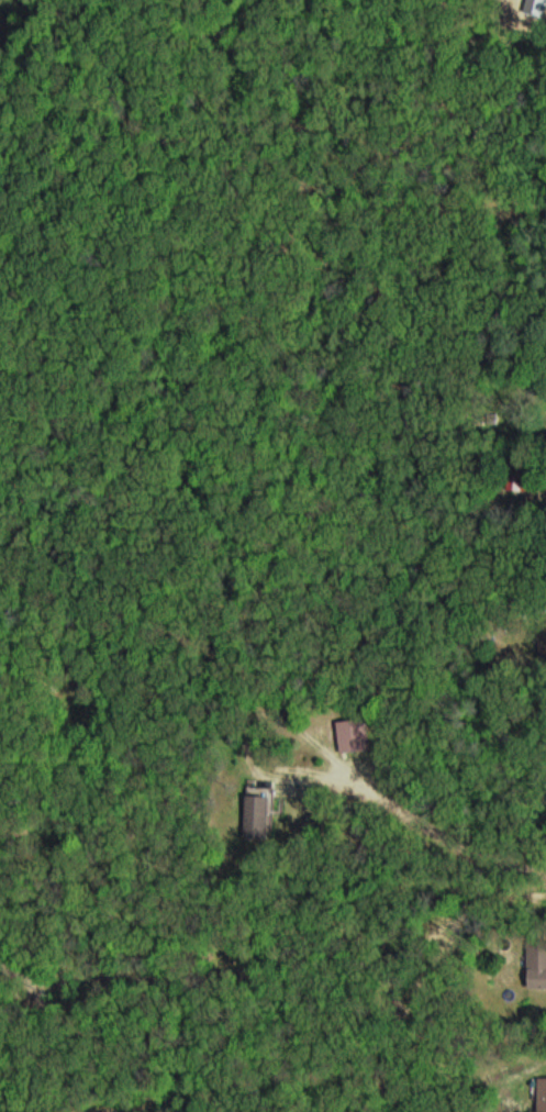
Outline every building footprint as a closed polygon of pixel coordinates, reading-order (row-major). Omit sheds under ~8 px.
[(251,836),(271,837),(272,794),(252,794),(251,836)] [(530,942),(530,990),(545,990),(545,942),(530,942)]
